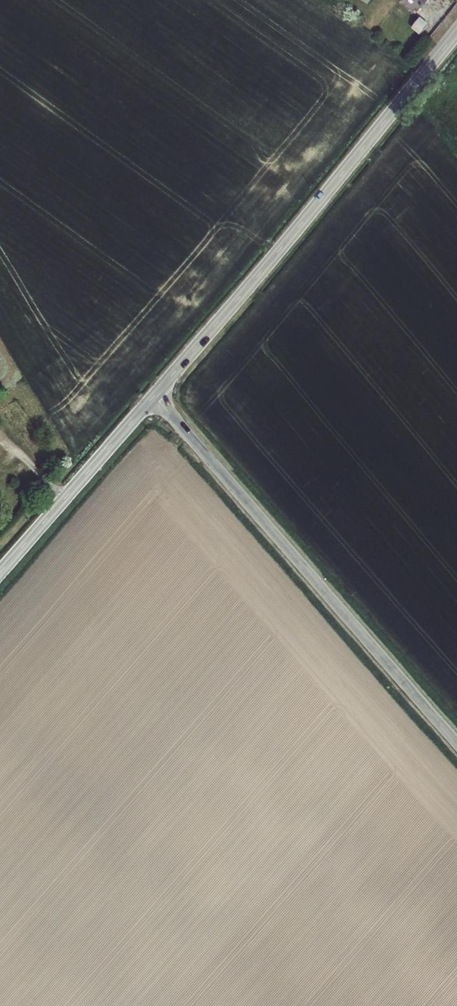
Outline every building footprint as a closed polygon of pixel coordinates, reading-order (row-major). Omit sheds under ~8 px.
[(397,0),(395,0),(388,9),(420,35),(428,25),(397,0)]
